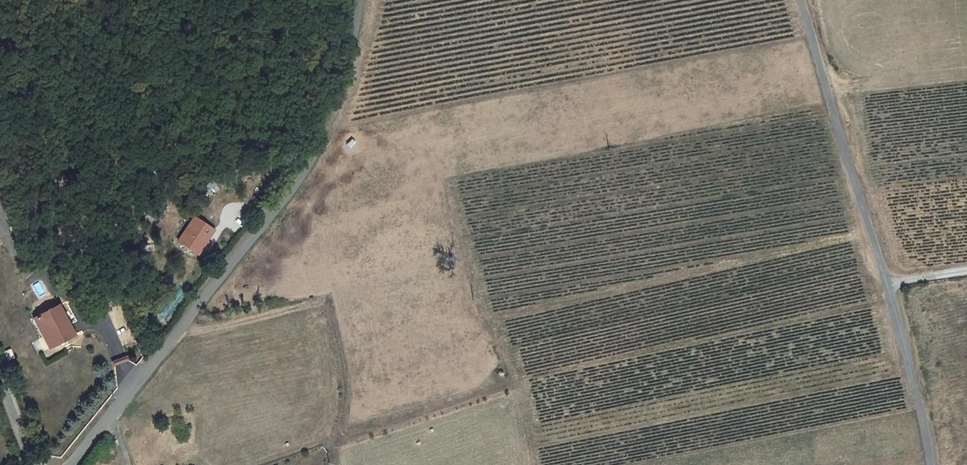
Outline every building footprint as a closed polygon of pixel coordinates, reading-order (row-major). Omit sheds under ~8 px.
[(200,262),(206,254),(187,241),(170,265),(186,276),(197,260),(200,262)] [(189,278),(200,262),(197,260),(186,276),(189,278)] [(97,323),(115,366),(127,360),(121,347),(136,340),(123,311),(97,323)] [(47,351),(53,361),(71,350),(53,321),(31,336),(42,353),(43,354),(47,351)]
